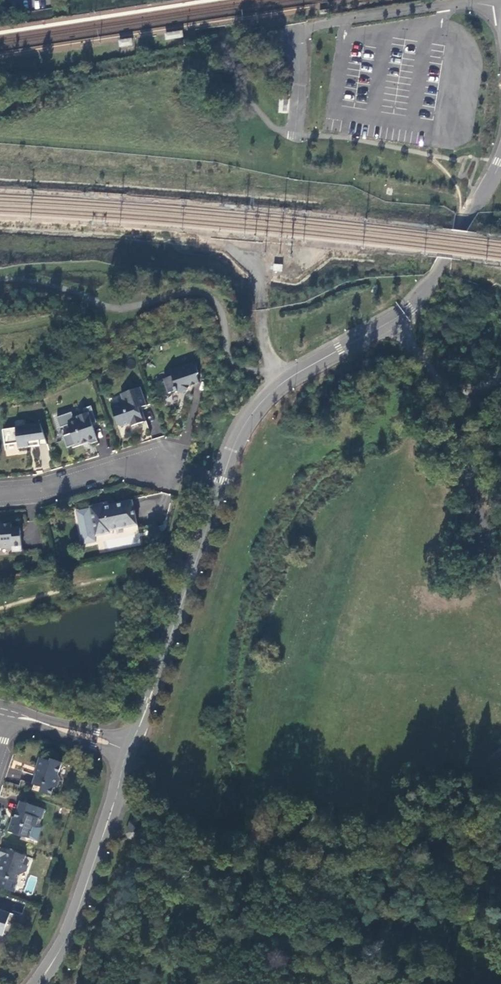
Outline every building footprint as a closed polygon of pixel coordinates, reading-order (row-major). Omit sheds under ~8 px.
[(183,39),(183,32),(164,35),(165,41),(183,39)] [(133,46),(132,40),(119,42),(119,48),(133,46)] [(172,377),(164,380),(169,394),(175,392),(176,393),(177,392),(180,394),(187,392),(191,384),(194,386),(199,384),(197,377),(199,374),(195,363),(170,372),(172,377)] [(162,379),(154,381),(158,396),(166,394),(162,379)] [(123,402),(111,406),(118,426),(121,427),(131,424),(132,427),(144,423),(139,409),(146,406),(140,388),(121,394),(123,402)] [(73,413),(58,419),(62,429),(70,426),(73,434),(65,437),(69,448),(74,447),(75,449),(82,446),(83,443),(89,442),(90,443),(93,444),(100,442),(93,425),(98,423),(92,407),(85,409),(87,415),(75,419),(73,413)] [(40,424),(31,425),(34,447),(40,446),(47,445),(40,424)] [(15,428),(3,430),(5,445),(18,444),(18,449),(34,447),(31,425),(15,427),(15,428)] [(96,537),(110,534),(110,531),(137,526),(132,502),(105,507),(104,505),(90,508),(90,509),(96,537)] [(96,537),(90,509),(76,512),(83,545),(97,542),(96,537)] [(22,551),(20,528),(12,529),(11,524),(1,525),(1,527),(0,527),(0,545),(1,545),(1,548),(12,547),(13,552),(22,551)] [(38,769),(33,785),(42,788),(40,793),(51,796),(54,788),(54,789),(58,787),(60,779),(59,776),(58,775),(62,763),(51,759),(51,762),(40,758),(36,769),(38,769)] [(20,802),(14,822),(12,821),(8,832),(29,839),(33,828),(36,826),(39,819),(41,820),(45,810),(20,802)] [(0,864),(0,873),(1,873),(0,876),(0,877),(17,882),(20,875),(27,872),(23,865),(26,856),(3,848),(0,856),(0,863),(0,864)] [(3,936),(8,921),(5,920),(7,913),(0,910),(0,935),(3,936)]
